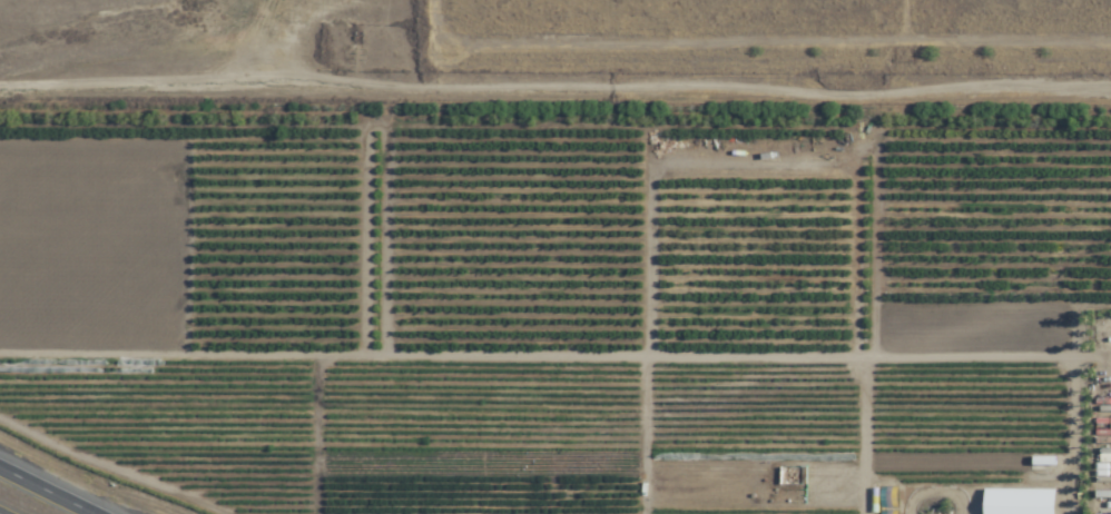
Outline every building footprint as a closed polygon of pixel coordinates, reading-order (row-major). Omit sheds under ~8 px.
[(1104,399),(1104,383),(1093,383),(1093,399),(1104,399)]
